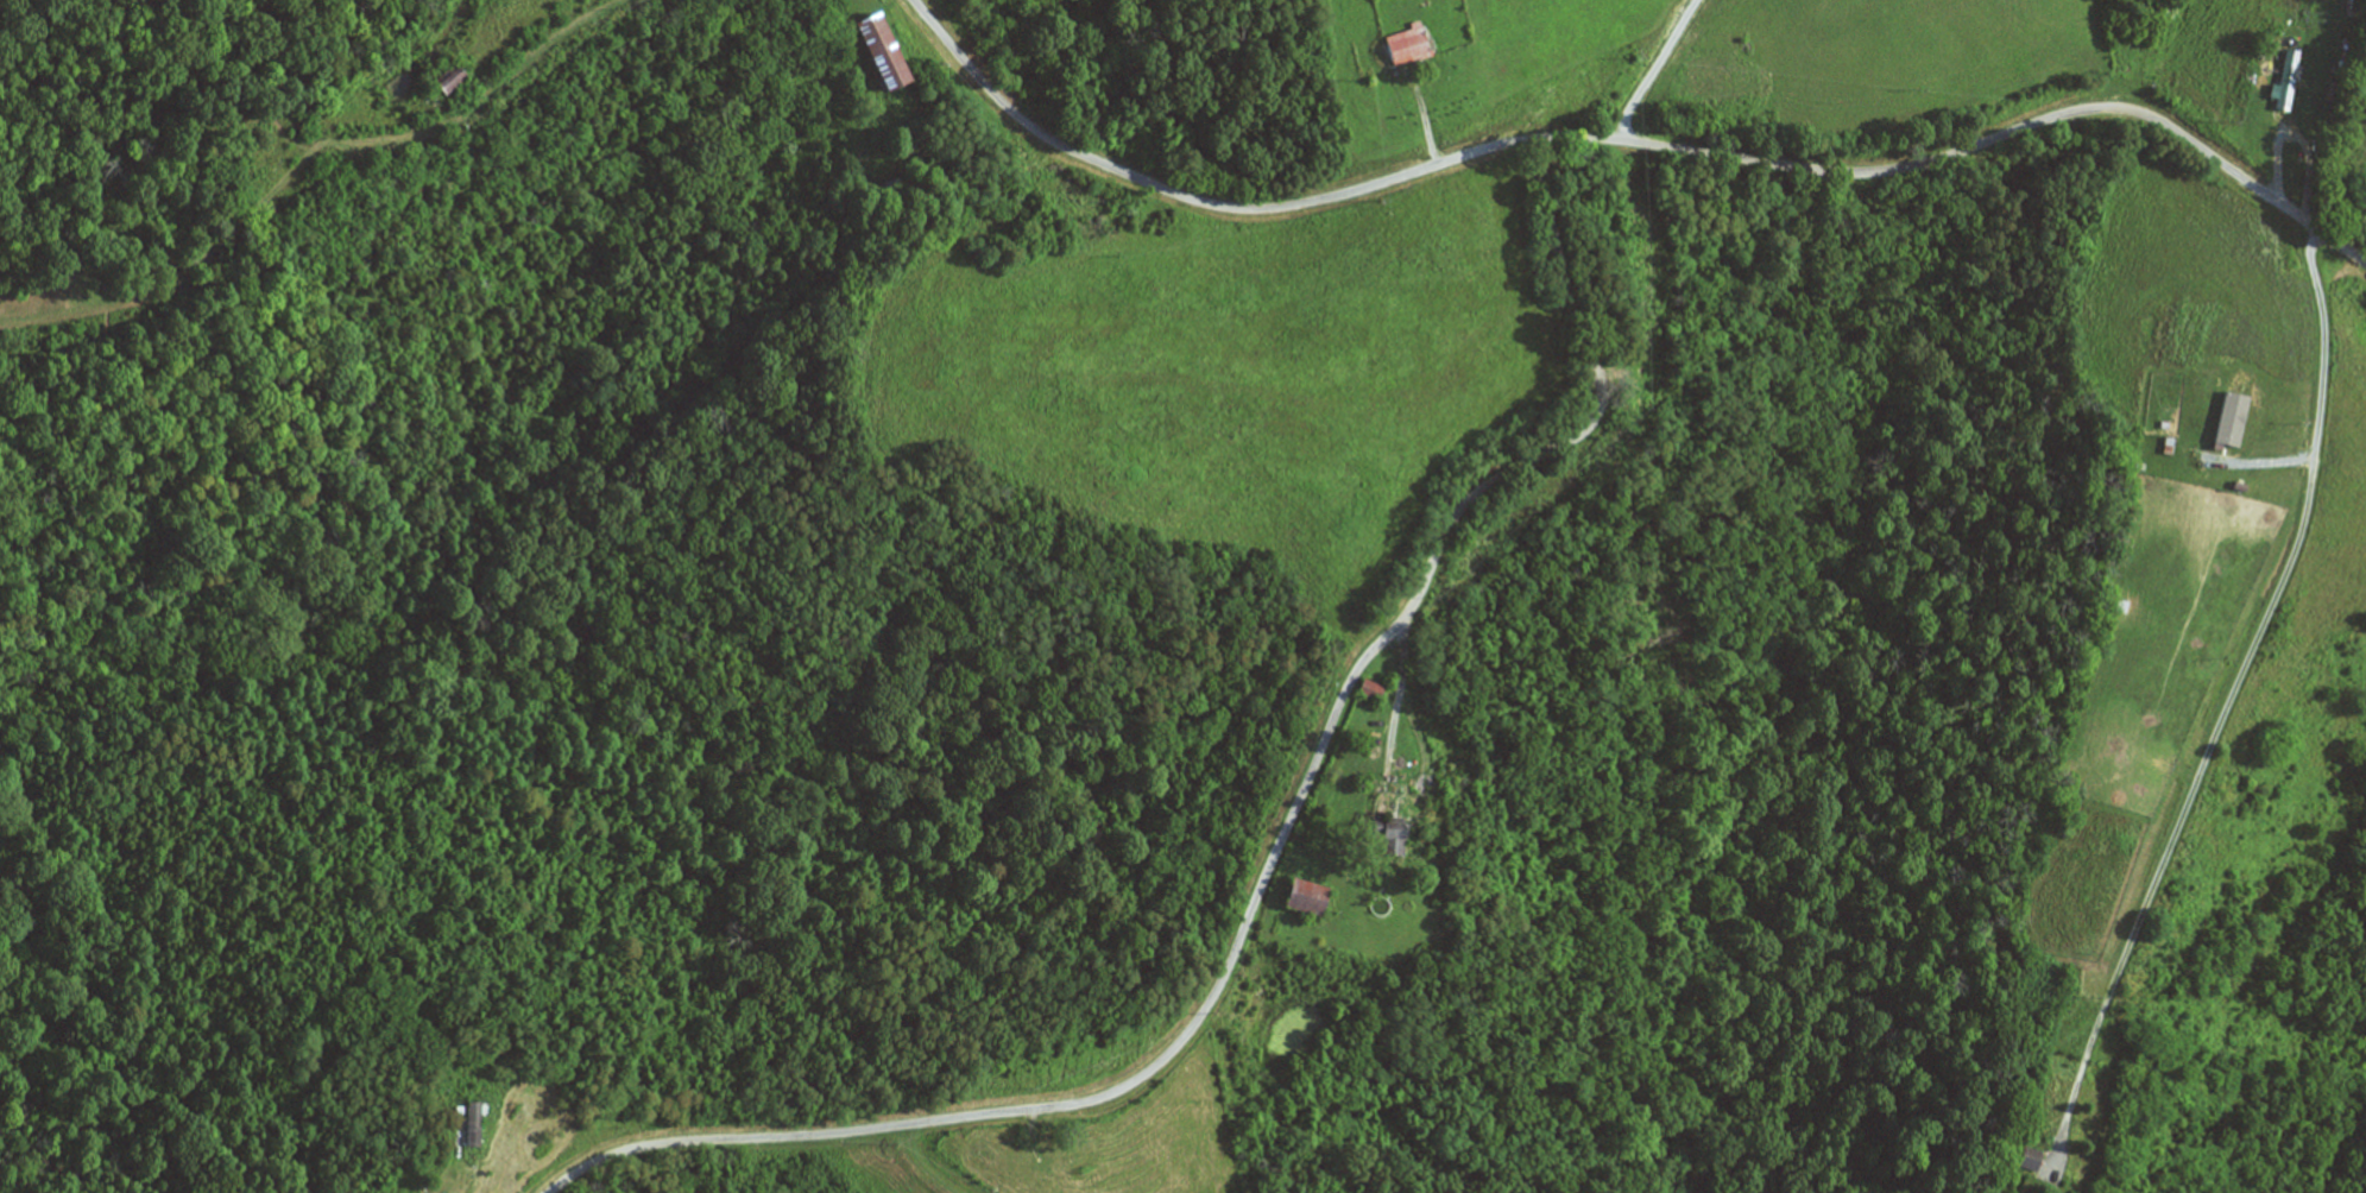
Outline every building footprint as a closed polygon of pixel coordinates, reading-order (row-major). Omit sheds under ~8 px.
[(856,24),(885,94),(910,84),(881,13),(856,24)] [(1395,67),(1432,58),(1425,28),(1387,37),(1395,67)] [(2275,112),(2295,113),(2300,52),(2287,51),(2284,87),(2277,86),(2275,112)] [(446,98),(469,78),(456,63),(433,83),(446,98)] [(1359,692),(1379,701),(1386,686),(1366,677),(1359,692)] [(456,1147),(481,1147),(481,1101),(456,1101),(456,1147)] [(2042,1154),(2025,1147),(2018,1165),(2035,1172),(2042,1154)]
